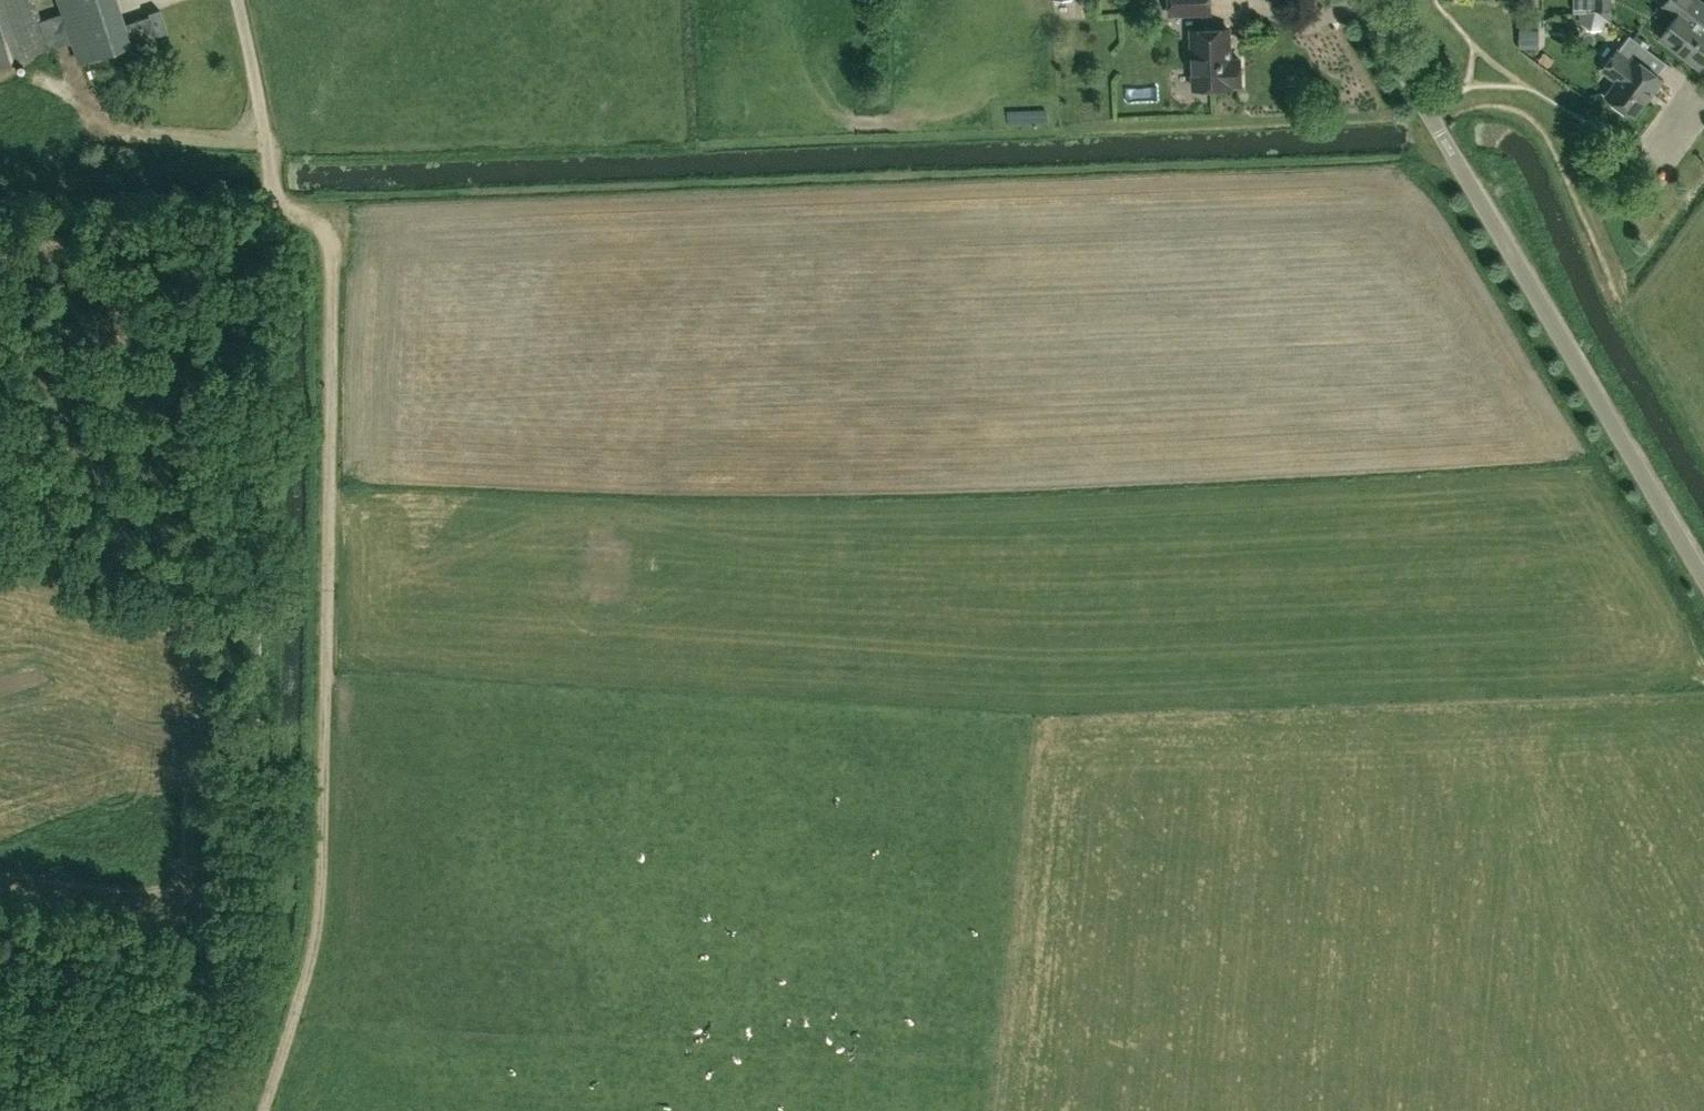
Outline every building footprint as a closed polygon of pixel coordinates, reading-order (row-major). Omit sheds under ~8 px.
[(48,46),(39,20),(33,0),(0,0),(0,64),(48,46)] [(120,24),(112,0),(58,0),(62,12),(39,20),(48,46),(71,38),(78,59),(127,44),(120,24)] [(1210,12),(1210,0),(1170,0),(1170,14),(1210,12)] [(1595,9),(1612,9),(1612,0),(1595,0),(1595,9)] [(1678,14),(1661,36),(1700,65),(1703,61),(1703,24),(1696,19),(1703,9),(1703,4),(1699,0),(1667,0),(1664,4),(1678,14)] [(1192,30),(1194,87),(1231,86),(1231,84),(1241,83),(1240,59),(1230,59),(1229,28),(1192,30)] [(1630,34),(1614,56),(1603,70),(1617,80),(1606,94),(1633,114),(1652,90),(1654,91),(1663,78),(1642,63),(1651,50),(1630,34)]
